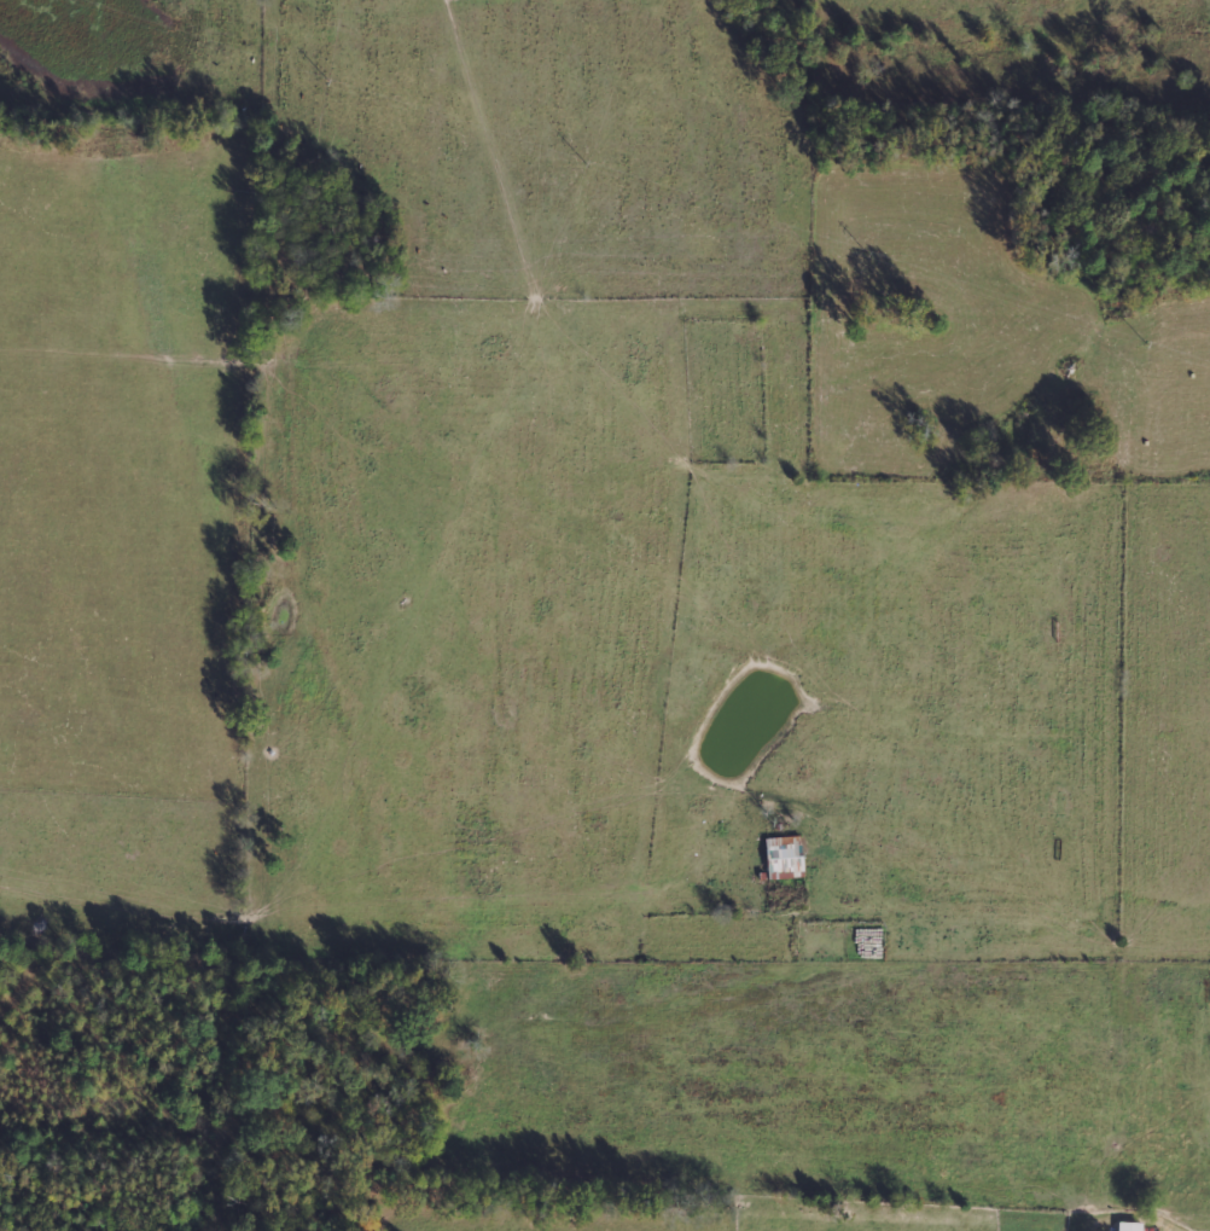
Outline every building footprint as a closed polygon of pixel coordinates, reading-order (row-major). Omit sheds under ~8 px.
[(766,839),(768,880),(804,878),(802,837),(766,839)] [(1118,1223),(1117,1230),(1143,1230),(1143,1223),(1118,1223)]
